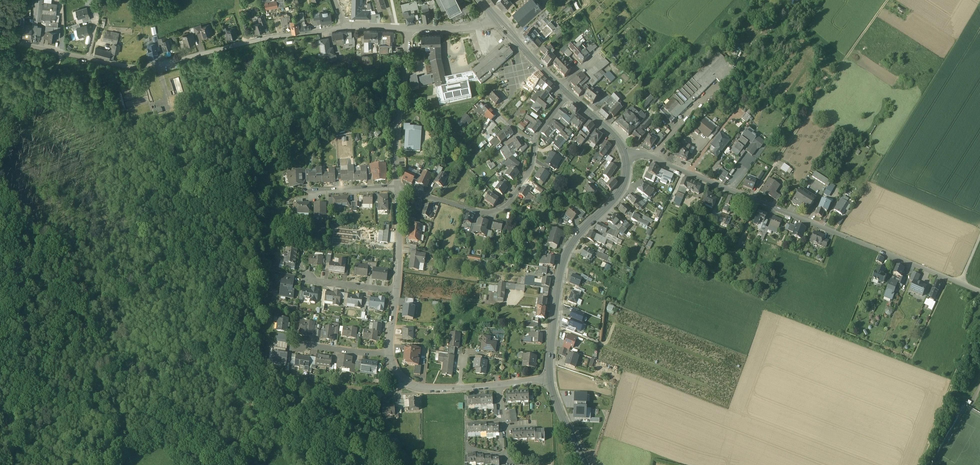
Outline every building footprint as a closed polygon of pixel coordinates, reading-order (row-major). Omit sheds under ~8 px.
[(34,19),(38,20),(41,20),(42,0),(35,0),(34,19)] [(378,9),(386,7),(384,0),(375,0),(378,9)] [(421,5),(422,12),(429,11),(437,8),(434,0),(428,0),(429,4),(421,5)] [(442,10),(447,8),(450,14),(454,11),(455,14),(458,12),(457,10),(461,8),(458,2),(462,0),(437,0),(442,10)] [(510,0),(497,0),(495,1),(503,9),(512,2),(510,0)] [(512,12),(522,24),(542,7),(538,4),(539,3),(537,2),(535,3),(535,2),(536,1),(535,0),(526,0),(512,12)] [(417,1),(401,5),(403,12),(413,9),(418,8),(417,1)] [(51,3),(44,2),(43,12),(56,14),(57,4),(51,3)] [(367,9),(359,8),(359,4),(359,3),(352,3),(352,16),(369,16),(369,12),(370,12),(370,9),(367,9)] [(567,12),(573,7),(570,4),(564,8),(567,12)] [(87,7),(76,11),(78,19),(82,17),(89,16),(89,15),(87,7)] [(327,11),(323,11),(323,12),(320,12),(321,15),(322,23),(325,23),(328,22),(332,22),(330,11),(327,11)] [(429,11),(422,12),(423,20),(431,20),(429,11)] [(545,11),(537,18),(539,20),(540,21),(542,18),(547,14),(545,11)] [(56,14),(43,12),(42,20),(46,21),(55,21),(56,14)] [(290,20),(289,14),(286,13),(280,14),(282,25),(287,24),(291,24),(291,23),(298,23),(298,19),(290,20)] [(414,14),(406,16),(407,23),(415,21),(415,18),(417,18),(416,14),(414,14)] [(542,18),(540,21),(541,23),(538,25),(541,29),(546,25),(547,23),(542,18)] [(38,20),(34,19),(32,28),(41,29),(42,26),(37,26),(38,20)] [(259,22),(253,24),(256,32),(265,29),(263,22),(262,21),(259,22)] [(298,23),(291,23),(291,24),(292,32),(300,31),(299,27),(298,23)] [(536,23),(523,33),(529,40),(537,34),(542,29),(541,29),(538,25),(536,23)] [(553,30),(547,23),(546,25),(541,29),(542,29),(537,34),(539,36),(540,35),(544,39),(553,30)] [(33,25),(25,24),(24,35),(31,36),(32,28),(33,25)] [(58,26),(46,24),(45,37),(49,37),(49,38),(56,39),(57,37),(60,37),(60,31),(57,31),(58,26)] [(202,27),(201,24),(194,26),(196,34),(201,32),(200,27),(202,27)] [(202,27),(200,27),(201,32),(203,37),(213,34),(209,24),(202,27)] [(80,27),(77,28),(79,37),(89,34),(87,25),(80,27)] [(234,27),(227,29),(227,30),(229,38),(237,36),(234,27)] [(32,28),(31,36),(39,37),(40,37),(41,29),(32,28)] [(393,31),(378,30),(378,38),(378,40),(378,44),(379,44),(379,43),(382,43),(382,37),(387,37),(387,40),(390,40),(392,40),(393,39),(393,35),(395,35),(395,32),(393,32),(393,31)] [(341,31),(332,32),(333,41),(339,41),(339,43),(344,42),(344,40),(344,38),(343,32),(342,32),(341,31)] [(106,33),(105,32),(103,39),(117,43),(118,35),(111,34),(106,33)] [(192,33),(183,36),(186,45),(195,42),(192,33)] [(431,41),(431,34),(421,34),(421,44),(430,44),(430,46),(430,41),(431,41)] [(440,34),(431,34),(431,41),(430,41),(430,46),(430,57),(440,57),(440,34)] [(537,34),(529,40),(535,47),(543,40),(539,36),(537,34)] [(163,40),(161,41),(162,42),(162,43),(164,50),(172,47),(169,38),(163,40)] [(328,38),(320,39),(322,54),(333,52),(332,46),(329,47),(328,38)] [(154,43),(148,44),(149,51),(150,56),(158,55),(156,46),(156,42),(154,43)] [(553,45),(552,45),(550,43),(551,43),(550,42),(547,46),(548,47),(547,48),(551,52),(555,47),(555,48),(553,46),(553,45)] [(382,43),(379,43),(379,44),(379,51),(385,51),(392,51),(392,43),(387,43),(382,43)] [(573,45),(572,44),(568,48),(577,58),(578,58),(582,54),(576,48),(573,45)] [(580,46),(579,45),(576,48),(582,54),(586,51),(581,46),(580,46)] [(586,51),(582,54),(587,59),(589,57),(588,56),(597,49),(593,45),(591,48),(590,47),(586,51)] [(546,46),(544,48),(543,48),(540,52),(544,56),(545,57),(549,54),(551,52),(547,48),(548,47),(547,46),(546,46)] [(506,47),(497,55),(495,53),(488,59),(497,70),(513,54),(509,51),(510,51),(506,47)] [(110,50),(107,50),(107,51),(95,48),(94,55),(113,59),(115,52),(112,51),(113,50),(110,49),(110,50)] [(568,50),(564,54),(568,58),(569,58),(572,55),(568,50)] [(718,53),(660,112),(664,116),(671,124),(692,102),(693,103),(716,79),(717,80),(721,84),(735,70),(731,66),(726,62),(718,53)] [(549,54),(545,57),(544,56),(541,60),(547,67),(548,67),(555,60),(549,54)] [(582,54),(578,58),(583,64),(587,59),(582,54)] [(447,87),(445,79),(441,61),(440,57),(430,57),(428,57),(429,64),(431,64),(433,75),(433,77),(435,84),(436,89),(447,87)] [(568,58),(564,62),(565,63),(568,67),(573,62),(569,58),(568,58)] [(488,59),(472,73),(478,81),(489,72),(490,75),(497,70),(488,59)] [(564,64),(559,59),(553,66),(565,78),(571,72),(567,67),(568,67),(565,63),(564,64)] [(604,59),(586,74),(588,77),(591,79),(596,75),(600,72),(601,71),(609,65),(604,59)] [(605,75),(601,71),(600,72),(596,75),(599,77),(601,80),(604,77),(605,75)] [(489,72),(478,81),(481,84),(491,76),(490,75),(489,72)] [(605,75),(604,77),(610,84),(615,79),(608,72),(605,75)] [(445,79),(447,87),(468,83),(478,81),(472,73),(445,79)] [(543,78),(538,73),(532,79),(527,85),(533,91),(537,84),(543,78)] [(581,74),(571,84),(576,89),(579,87),(581,89),(581,88),(585,84),(588,82),(586,79),(581,74)] [(433,75),(417,78),(419,88),(421,88),(419,80),(433,77),(433,75)] [(179,77),(170,79),(173,91),(170,92),(171,96),(183,93),(179,77)] [(416,77),(409,78),(412,91),(419,89),(417,78),(416,77)] [(433,77),(419,80),(421,88),(432,85),(432,84),(435,84),(433,77)] [(543,78),(537,84),(542,89),(548,83),(543,78)] [(147,82),(118,90),(124,109),(127,109),(128,110),(132,109),(132,107),(149,102),(150,104),(153,103),(147,82)] [(447,87),(436,89),(439,105),(471,98),(468,83),(447,87)] [(543,94),(539,98),(543,101),(554,89),(548,83),(542,89),(545,91),(543,94)] [(576,89),(573,92),(579,97),(584,92),(585,93),(589,90),(587,88),(586,87),(585,86),(582,90),(581,88),(581,89),(579,87),(576,89)] [(591,89),(584,97),(593,104),(599,96),(591,89)] [(495,92),(489,98),(496,105),(502,99),(495,92)] [(539,94),(538,93),(536,95),(536,94),(530,101),(535,104),(536,103),(539,98),(543,94),(540,92),(539,94)] [(616,94),(611,98),(613,101),(617,104),(622,100),(616,94)] [(647,97),(639,107),(643,111),(649,104),(653,100),(649,96),(647,97)] [(543,101),(539,98),(536,103),(545,110),(548,106),(546,104),(543,101)] [(613,102),(608,106),(608,105),(606,107),(611,111),(617,105),(617,104),(613,101),(613,102)] [(542,108),(536,103),(535,104),(531,109),(537,114),(542,108)] [(489,110),(483,104),(479,108),(483,112),(485,114),(489,110)] [(580,111),(573,105),(569,110),(568,111),(573,116),(575,117),(576,116),(580,111)] [(617,105),(611,111),(613,113),(611,116),(613,118),(619,112),(622,109),(618,105),(617,105)] [(611,111),(606,107),(599,115),(606,121),(611,116),(613,113),(611,111)] [(567,114),(561,109),(556,115),(556,116),(562,120),(564,118),(565,116),(567,114)] [(632,109),(622,118),(620,120),(619,121),(618,122),(616,124),(618,126),(626,134),(628,136),(630,134),(631,133),(632,133),(633,132),(633,131),(635,129),(628,123),(631,120),(630,119),(636,114),(632,109)] [(490,110),(486,114),(488,116),(487,117),(488,118),(491,120),(495,116),(490,110)] [(636,114),(630,119),(631,120),(628,123),(635,129),(635,130),(646,118),(641,114),(638,116),(636,114)] [(751,117),(746,114),(742,119),(746,123),(751,117)] [(465,115),(461,119),(465,123),(463,125),(470,119),(465,115)] [(535,120),(526,115),(524,118),(532,123),(535,120)] [(564,123),(562,120),(556,116),(553,119),(562,126),(565,123),(564,123)] [(575,117),(573,116),(569,120),(568,121),(566,124),(568,126),(569,127),(570,125),(577,118),(575,117)] [(585,123),(576,116),(575,117),(577,118),(570,125),(578,131),(585,123)] [(713,124),(706,118),(704,121),(711,127),(713,124)] [(562,126),(553,119),(552,120),(552,121),(560,128),(562,126)] [(649,119),(639,130),(642,133),(644,130),(652,122),(649,119)] [(534,124),(532,126),(531,126),(528,130),(534,134),(541,124),(536,121),(535,120),(532,123),(534,124)] [(704,121),(703,120),(700,125),(699,125),(696,129),(697,129),(694,132),(698,135),(700,132),(708,138),(711,135),(715,129),(711,127),(704,121)] [(565,136),(562,133),(564,131),(560,128),(552,121),(547,127),(554,133),(556,131),(560,134),(559,136),(561,137),(566,141),(566,142),(569,139),(565,136)] [(589,123),(583,129),(587,132),(589,134),(594,128),(589,123)] [(410,125),(404,125),(404,130),(406,131),(406,130),(409,131),(410,131),(409,132),(419,133),(421,133),(421,130),(421,129),(412,129),(412,127),(410,127),(410,125)] [(554,133),(547,127),(541,134),(544,136),(550,142),(552,141),(550,138),(554,133)] [(507,128),(501,133),(506,138),(509,136),(510,137),(513,134),(507,128)] [(419,133),(409,132),(409,131),(406,130),(404,150),(420,151),(420,148),(418,147),(419,133)] [(642,133),(639,130),(632,137),(638,143),(641,140),(645,136),(645,135),(644,135),(642,133)] [(757,137),(756,138),(756,137),(752,134),(746,130),(741,137),(742,137),(748,142),(751,144),(757,149),(757,147),(759,146),(759,147),(761,147),(764,143),(757,137)] [(585,135),(581,131),(579,134),(581,135),(585,139),(587,137),(585,135)] [(595,132),(591,138),(593,140),(591,144),(595,147),(602,137),(595,132)] [(496,137),(498,140),(501,143),(506,138),(501,133),(496,137)] [(657,138),(651,134),(649,137),(656,142),(655,142),(656,143),(659,140),(657,138)] [(730,141),(720,134),(710,146),(716,150),(712,155),(716,158),(730,141)] [(585,139),(581,135),(576,141),(581,146),(585,139)] [(550,142),(544,136),(541,140),(546,145),(547,144),(548,145),(550,142)] [(490,142),(489,143),(491,145),(491,146),(498,140),(496,137),(494,139),(490,142)] [(566,141),(561,137),(554,146),(559,150),(566,141)] [(656,142),(649,137),(644,144),(651,149),(655,142),(656,142)] [(748,142),(742,137),(736,144),(735,143),(734,145),(735,146),(731,152),(737,157),(748,142)] [(524,145),(519,138),(515,141),(515,142),(513,143),(516,149),(517,150),(519,149),(524,146),(524,145)] [(581,146),(576,141),(574,140),(572,142),(579,148),(581,146)] [(607,144),(604,142),(600,149),(603,150),(604,151),(607,153),(610,149),(606,146),(607,144)] [(511,144),(507,147),(510,153),(512,156),(513,157),(516,155),(516,154),(517,153),(516,153),(515,153),(513,151),(516,149),(513,143),(511,144)] [(692,147),(684,144),(683,147),(681,152),(679,152),(677,158),(686,161),(689,154),(692,147)] [(757,149),(751,144),(746,152),(752,156),(757,149),(758,149),(757,149)] [(507,147),(500,151),(504,157),(510,153),(507,147)] [(584,150),(580,147),(575,155),(579,157),(584,150)] [(561,159),(550,153),(548,157),(549,158),(545,165),(550,168),(552,169),(555,165),(557,166),(561,159)] [(512,157),(506,163),(512,167),(511,167),(515,170),(520,164),(515,161),(512,157)] [(610,164),(607,169),(608,169),(613,173),(617,168),(610,164)] [(379,165),(377,165),(376,165),(376,167),(373,168),(373,174),(373,181),(385,180),(385,173),(386,173),(385,166),(384,165),(380,165),(379,165)] [(659,169),(651,166),(648,174),(647,173),(644,179),(645,179),(651,182),(653,176),(655,177),(659,169)] [(353,167),(347,167),(348,172),(341,172),(341,180),(341,181),(354,180),(354,172),(353,167)] [(366,167),(360,167),(360,172),(354,172),(354,180),(354,181),(367,181),(367,175),(366,167)] [(515,170),(511,167),(510,170),(505,175),(513,181),(519,173),(515,170)] [(321,169),(316,169),(316,174),(309,174),(309,183),(322,182),(321,169)] [(335,169),(321,169),(322,182),(322,183),(335,182),(335,169)] [(549,175),(540,169),(534,178),(543,183),(549,175)] [(608,169),(603,176),(607,179),(608,180),(610,178),(613,173),(608,169)] [(667,173),(659,169),(655,177),(661,179),(660,182),(663,183),(667,173)] [(728,174),(721,169),(717,174),(721,176),(725,179),(728,174)] [(732,170),(723,181),(728,184),(733,178),(731,176),(734,172),(732,170)] [(302,171),(296,172),(296,173),(288,173),(288,180),(290,180),(290,188),(293,188),(295,187),(295,186),(303,185),(302,178),(302,171)] [(415,176),(407,172),(403,179),(412,183),(414,179),(415,176)] [(831,182),(815,172),(812,177),(828,187),(831,182)] [(667,173),(663,183),(666,184),(667,181),(670,182),(673,175),(667,173)] [(430,177),(423,174),(422,176),(418,183),(418,184),(422,185),(422,186),(424,187),(426,187),(426,188),(431,178),(430,177)] [(443,177),(440,175),(435,183),(442,187),(448,178),(444,176),(443,177)] [(610,178),(608,180),(607,179),(604,184),(607,186),(612,180),(610,178)] [(697,185),(683,179),(680,187),(687,190),(694,192),(697,185)] [(755,183),(746,179),(743,187),(752,191),(755,183)] [(779,186),(770,179),(761,193),(764,195),(764,196),(765,196),(766,194),(771,198),(775,193),(779,186)] [(528,180),(523,187),(523,188),(529,192),(530,192),(532,189),(531,189),(531,188),(537,191),(537,192),(540,195),(542,191),(528,180)] [(607,186),(606,187),(609,189),(611,191),(617,184),(612,180),(607,186)] [(600,181),(598,184),(607,191),(609,189),(606,187),(607,186),(604,184),(600,181)] [(500,183),(495,190),(502,195),(507,188),(500,183)] [(642,183),(637,190),(643,195),(647,198),(648,199),(651,195),(653,192),(642,183)] [(591,185),(585,191),(591,197),(597,192),(591,185)] [(687,190),(680,187),(676,197),(681,199),(683,200),(687,190)] [(529,192),(523,188),(519,194),(525,198),(528,193),(529,192)] [(815,199),(801,190),(792,203),(807,212),(815,199)] [(716,199),(710,196),(710,194),(707,193),(702,203),(713,208),(716,199)] [(775,193),(771,198),(777,202),(781,196),(775,193)] [(491,195),(489,194),(484,200),(493,207),(498,200),(491,195)] [(387,195),(378,196),(379,197),(379,202),(378,202),(378,203),(379,211),(388,210),(387,195)] [(638,200),(632,195),(627,200),(638,210),(641,207),(637,202),(638,200)] [(372,196),(363,196),(363,197),(363,201),(363,205),(372,205),(372,196)] [(349,197),(333,198),(333,206),(342,205),(342,207),(349,206),(350,206),(349,203),(349,197)] [(728,198),(722,212),(727,214),(729,208),(731,209),(732,209),(734,205),(733,205),(735,200),(728,198)] [(823,199),(821,205),(820,204),(818,209),(824,211),(824,212),(826,213),(830,203),(825,201),(825,200),(823,199)] [(847,204),(841,200),(834,210),(842,215),(845,209),(848,205),(849,204),(847,204)] [(302,204),(298,204),(298,205),(297,213),(309,213),(309,204),(302,204)] [(325,204),(315,204),(315,217),(318,217),(320,218),(325,218),(325,214),(325,204)] [(630,211),(623,205),(618,211),(624,216),(631,219),(637,222),(639,219),(640,216),(633,213),(633,214),(630,213),(629,213),(630,211)] [(572,207),(566,215),(573,221),(579,213),(572,207)] [(427,209),(424,208),(422,215),(430,218),(433,210),(427,209)] [(818,209),(817,208),(815,215),(821,218),(824,212),(824,211),(818,209)] [(767,215),(758,211),(753,224),(758,225),(759,222),(763,223),(764,220),(767,215)] [(474,216),(466,214),(464,222),(471,224),(472,224),(474,216)] [(624,223),(615,214),(608,222),(611,225),(615,228),(616,228),(618,230),(617,231),(623,234),(626,230),(624,229),(627,226),(628,224),(625,221),(624,223)] [(728,217),(721,214),(718,222),(720,223),(724,224),(728,217)] [(782,221),(772,217),(769,226),(778,230),(782,221)] [(525,221),(518,219),(515,230),(520,231),(523,232),(524,225),(525,221)] [(477,225),(476,230),(477,230),(481,231),(480,232),(484,233),(484,234),(485,231),(488,222),(479,220),(477,225)] [(503,224),(494,222),(492,230),(501,232),(503,224)] [(608,228),(598,223),(595,230),(605,234),(608,228)] [(416,225),(412,224),(411,229),(412,230),(411,233),(421,234),(422,226),(421,226),(420,225),(417,225),(416,225)] [(796,227),(790,225),(787,231),(793,233),(796,227)] [(805,229),(796,225),(796,227),(793,233),(792,236),(801,239),(805,229)] [(612,230),(608,228),(605,234),(607,235),(612,237),(615,231),(612,230)] [(412,230),(411,229),(409,240),(414,241),(418,242),(420,242),(421,234),(411,233),(412,230)] [(552,229),(548,243),(551,244),(557,246),(560,236),(563,237),(564,233),(552,229)] [(602,237),(590,231),(586,239),(594,242),(595,239),(598,241),(597,242),(600,243),(602,237)] [(823,236),(814,232),(811,239),(810,239),(810,241),(811,243),(812,243),(813,243),(820,246),(822,239),(823,236)] [(828,241),(822,239),(820,246),(825,248),(828,241)] [(593,253),(585,248),(580,256),(588,261),(593,253)] [(297,252),(286,250),(286,253),(285,262),(284,264),(295,266),(297,252)] [(603,255),(597,252),(596,255),(596,256),(606,261),(608,257),(606,256),(603,255)] [(415,255),(412,255),(411,260),(409,269),(418,270),(419,262),(424,262),(425,255),(416,254),(415,254),(415,255)] [(314,257),(309,256),(308,265),(313,266),(321,267),(322,268),(322,263),(323,257),(314,256),(314,257)] [(884,259),(878,256),(876,262),(882,264),(884,259)] [(548,258),(540,257),(539,264),(547,266),(548,258)] [(339,265),(330,263),(330,264),(329,271),(329,272),(344,274),(346,260),(339,260),(339,265)] [(368,267),(356,265),(355,275),(366,277),(367,271),(368,267)] [(905,269),(897,266),(894,274),(897,276),(901,277),(903,274),(904,275),(905,273),(903,272),(905,269)] [(886,270),(878,267),(876,272),(875,272),(872,279),(873,280),(873,279),(883,284),(887,276),(886,276),(884,275),(886,270)] [(374,269),(373,272),(372,278),(375,278),(376,280),(386,281),(387,273),(384,273),(385,270),(374,269)] [(921,276),(913,273),(910,280),(914,282),(917,283),(921,276)] [(580,278),(572,275),(569,283),(579,287),(582,279),(580,278)] [(550,280),(542,278),(542,279),(541,278),(541,281),(542,281),(542,285),(541,289),(544,289),(549,289),(550,280)] [(293,282),(283,281),(280,297),(287,298),(287,299),(293,300),(294,290),(291,290),(292,282),(293,282)] [(891,281),(886,292),(893,295),(897,283),(895,282),(891,281)] [(917,283),(914,282),(910,291),(922,297),(927,288),(917,283)] [(942,284),(936,282),(932,289),(938,291),(938,292),(942,284)] [(312,289),(312,291),(304,290),(303,290),(302,299),(303,299),(311,300),(310,303),(316,303),(316,300),(317,300),(318,292),(317,292),(318,290),(312,289)] [(938,291),(932,289),(929,297),(931,297),(930,299),(934,301),(938,291)] [(572,291),(568,302),(576,305),(580,294),(574,292),(572,291)] [(326,293),(325,298),(325,302),(334,303),(333,306),(339,306),(339,303),(340,303),(340,295),(340,293),(335,292),(334,294),(326,293)] [(362,296),(357,295),(356,297),(348,296),(347,300),(347,304),(355,305),(355,308),(360,309),(361,306),(362,298),(362,296)] [(384,298),(379,298),(379,300),(370,299),(370,303),(369,307),(378,308),(377,311),(383,311),(383,309),(384,309),(385,300),(384,300),(384,298)] [(547,301),(539,299),(537,309),(546,310),(547,301)] [(609,304),(606,312),(612,314),(615,306),(609,304)] [(404,305),(403,318),(413,320),(414,316),(416,316),(417,307),(413,307),(404,305)] [(546,310),(537,309),(536,314),(536,318),(536,319),(538,319),(544,320),(544,319),(545,319),(546,319),(546,317),(545,316),(546,310)] [(578,313),(573,311),(572,312),(570,319),(572,320),(581,323),(584,316),(578,313)] [(289,321),(278,319),(277,333),(287,334),(289,321)] [(581,323),(572,320),(569,327),(575,330),(580,332),(583,324),(581,323)] [(314,324),(305,323),(300,322),(299,337),(304,338),(304,337),(306,338),(307,333),(313,334),(314,330),(314,324)] [(374,324),(373,331),(378,332),(380,333),(381,325),(374,324)] [(326,332),(321,332),(320,340),(333,342),(334,334),(333,334),(334,328),(326,327),(326,328),(326,332)] [(348,328),(343,328),(342,337),(347,337),(347,338),(356,339),(356,335),(357,329),(348,328)] [(413,329),(402,329),(402,340),(413,340),(413,329)] [(373,331),(369,331),(368,331),(364,330),(363,339),(367,340),(367,341),(376,342),(377,338),(378,332),(373,331)] [(460,334),(450,333),(449,341),(446,340),(446,347),(449,347),(455,348),(458,348),(460,334)] [(535,334),(535,335),(534,339),(534,344),(541,344),(542,335),(535,334)] [(490,338),(484,337),(483,342),(482,342),(481,350),(495,352),(496,343),(489,343),(490,338)] [(576,340),(567,337),(564,345),(570,347),(573,348),(576,340)] [(420,350),(405,348),(404,356),(417,358),(418,356),(419,356),(420,350)] [(561,348),(558,355),(565,357),(567,350),(561,348)] [(565,365),(575,368),(578,358),(573,356),(573,355),(570,354),(570,355),(569,355),(568,357),(567,357),(565,361),(567,361),(565,365)] [(285,357),(275,355),(274,364),(286,366),(287,357),(285,357)] [(448,356),(439,355),(438,363),(444,363),(443,371),(442,375),(445,376),(447,376),(451,377),(452,368),(454,357),(448,356)] [(332,358),(317,356),(316,359),(315,365),(315,366),(316,366),(326,367),(326,368),(331,369),(331,366),(332,358)] [(417,358),(404,356),(403,362),(404,362),(406,365),(407,365),(415,366),(418,366),(419,361),(417,361),(417,358)] [(536,357),(525,356),(524,368),(535,369),(536,357)] [(352,359),(338,357),(337,368),(350,370),(351,370),(351,366),(352,359)] [(305,359),(296,358),(295,368),(303,369),(304,369),(309,369),(310,360),(309,360),(305,360),(305,359)] [(481,361),(475,360),(474,365),(477,366),(476,374),(485,375),(487,362),(481,361)] [(377,363),(362,362),(362,363),(361,371),(361,373),(376,375),(377,363)] [(528,393),(506,394),(506,404),(507,404),(528,402),(528,403),(529,403),(528,392),(528,393)] [(591,410),(586,409),(586,395),(575,395),(575,404),(577,404),(577,409),(574,409),(574,419),(590,420),(590,419),(591,410)] [(418,401),(409,401),(409,409),(409,411),(419,411),(418,401)] [(394,407),(382,408),(383,417),(395,417),(394,409),(394,407)] [(534,430),(512,431),(513,441),(535,440),(534,432),(534,430)] [(534,432),(535,440),(535,442),(544,441),(545,441),(544,431),(534,432)] [(468,457),(468,456),(468,464),(472,464),(473,464),(473,463),(476,463),(475,458),(475,456),(468,457)] [(475,458),(476,463),(476,464),(483,464),(483,459),(483,457),(475,458)]
